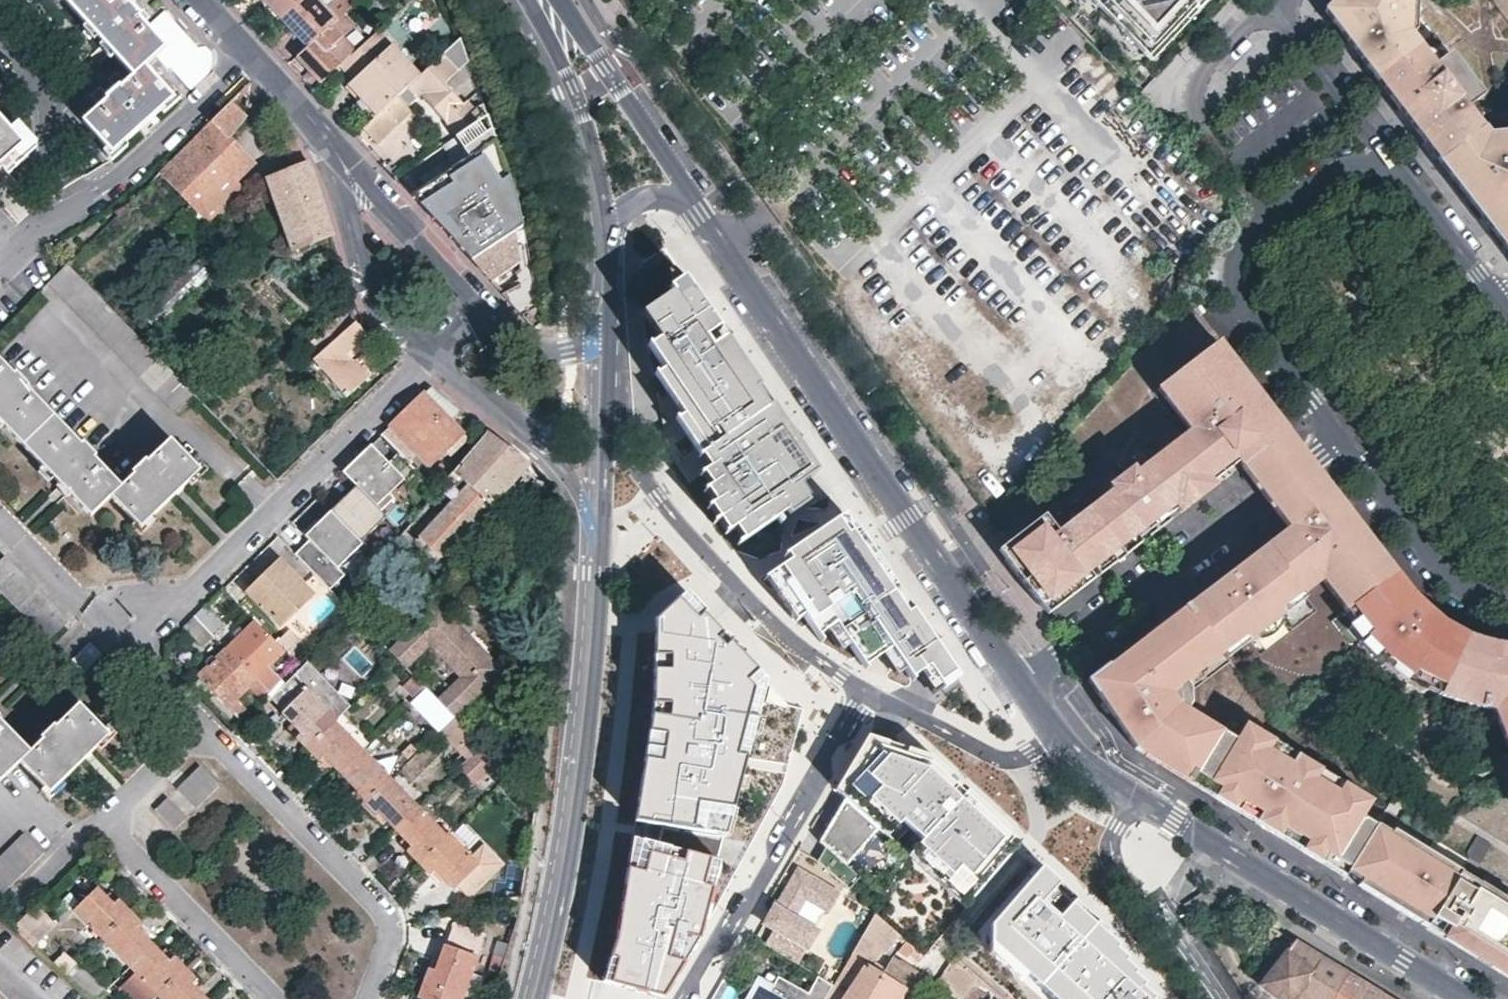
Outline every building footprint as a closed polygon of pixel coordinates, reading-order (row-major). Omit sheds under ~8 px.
[(174,97),(145,64),(164,47),(138,17),(140,15),(127,0),(125,3),(122,0),(64,0),(131,74),(116,89),(114,86),(104,95),(106,97),(81,121),(110,153),(174,97)] [(283,20),(303,0),(265,0),(283,20)] [(310,48),(318,40),(354,6),(348,0),(336,0),(327,8),(320,0),(303,0),(283,20),(310,48)] [(1115,0),(1110,0),(1123,12),(1118,17),(1154,52),(1181,24),(1177,20),(1186,10),(1190,14),(1203,0),(1176,0),(1184,7),(1155,37),(1115,0)] [(1155,37),(1184,7),(1176,0),(1115,0),(1155,37)] [(1318,12),(1340,40),(1369,76),(1410,32),(1414,27),(1417,0),(1330,0),(1318,12)] [(346,86),(376,117),(421,75),(379,30),(342,66),(340,68),(352,80),(346,86)] [(1482,94),(1449,51),(1434,63),(1410,32),(1369,76),(1389,103),(1435,162),(1482,126),(1467,106),(1482,94)] [(468,61),(460,38),(421,75),(376,117),(363,129),(378,144),(412,111),(406,105),(419,94),(456,135),(486,113),(483,103),(476,104),(473,95),(464,102),(446,82),(468,61)] [(323,84),(340,68),(342,66),(324,45),(327,42),(324,39),(320,43),(318,40),(310,48),(299,58),(323,84)] [(252,80),(243,87),(193,137),(195,139),(161,173),(213,224),(227,210),(232,213),(251,193),(236,179),(251,167),(232,136),(248,106),(252,80)] [(0,106),(0,195),(34,180),(52,164),(0,106)] [(293,169),(309,163),(300,142),(294,132),(276,109),(266,108),(277,135),(275,136),(293,169)] [(500,147),(486,113),(456,135),(453,138),(468,158),(413,196),(471,260),(523,227),(509,175),(500,147)] [(1487,131),(1482,126),(1435,162),(1485,227),(1505,253),(1507,251),(1507,250),(1507,129),(1487,131)] [(293,250),(332,235),(309,163),(293,169),(268,178),(293,250)] [(523,227),(471,260),(492,283),(522,261),(529,269),(534,265),(529,252),(523,227)] [(501,293),(529,269),(522,261),(492,283),(501,293)] [(506,299),(534,329),(555,310),(534,265),(529,269),(501,293),(506,299)] [(804,470),(687,295),(652,321),(668,349),(651,356),(669,379),(661,387),(686,426),(678,432),(700,461),(719,525),(735,547),(802,506),(787,483),(804,470)] [(340,314),(311,340),(322,352),(350,325),(340,314)] [(354,322),(350,325),(322,352),(316,357),(349,395),(371,375),(358,361),(375,345),(354,322)] [(1239,461),(1242,465),(1243,465),(1286,431),(1218,342),(1202,354),(1201,354),(1173,376),(1157,389),(1177,413),(1190,431),(1192,434),(1188,437),(1186,434),(1136,472),(1133,468),(1124,474),(1131,483),(1124,488),(1118,480),(1109,486),(1113,490),(1062,529),(1064,532),(1059,535),(1058,533),(1050,523),(1015,549),(1025,562),(1021,565),(1040,590),(1044,588),(1053,599),(1088,572),(1078,559),(1083,556),(1092,569),(1098,576),(1141,543),(1137,539),(1132,532),(1149,519),(1141,508),(1145,504),(1154,515),(1171,502),(1177,509),(1180,513),(1214,487),(1211,483),(1205,476),(1217,467),(1208,455),(1213,452),(1222,463),(1233,454),(1239,461)] [(0,359),(0,423),(90,516),(111,497),(142,527),(201,470),(171,439),(149,459),(146,456),(131,472),(133,474),(121,486),(94,457),(97,455),(84,441),(81,444),(26,387),(28,384),(17,371),(13,373),(0,359)] [(407,411),(382,434),(399,452),(407,461),(415,452),(430,466),(444,453),(450,458),(468,440),(451,422),(460,412),(431,387),(407,411)] [(1399,569),(1338,490),(1334,493),(1314,466),(1286,431),(1243,465),(1290,526),(1288,528),(1272,540),(1214,585),(1187,605),(1222,651),(1225,654),(1247,637),(1249,641),(1306,597),(1304,595),(1322,581),(1345,610),(1399,569)] [(434,566),(529,464),(503,445),(486,433),(454,471),(468,484),(460,494),(411,546),(434,566)] [(343,472),(357,486),(377,507),(405,480),(408,483),(419,473),(407,461),(399,452),(388,463),(372,445),(356,460),(343,472)] [(1205,476),(1211,483),(1223,474),(1239,461),(1233,454),(1222,463),(1213,452),(1208,455),(1217,467),(1205,476)] [(1290,526),(1243,465),(1242,465),(1241,466),(1269,502),(1288,528),(1290,526)] [(426,481),(436,492),(446,480),(451,474),(443,466),(426,481)] [(451,474),(446,480),(460,494),(468,484),(454,471),(451,474)] [(1131,483),(1124,474),(1118,480),(1124,488),(1131,483)] [(357,486),(331,511),(361,542),(387,517),(377,507),(357,486)] [(1132,532),(1137,539),(1156,525),(1177,509),(1171,502),(1154,515),(1145,504),(1141,508),(1149,519),(1132,532)] [(361,542),(331,511),(306,535),(310,540),(296,554),(331,590),(346,575),(339,568),(363,544),(361,542)] [(990,517),(990,519),(996,528),(1002,522),(999,518),(995,512),(990,517)] [(831,513),(751,565),(793,622),(801,617),(816,637),(837,626),(865,665),(879,656),(895,676),(935,694),(949,677),(831,513)] [(1015,549),(1050,523),(1044,515),(1006,543),(1013,553),(1005,559),(1041,606),(1049,599),(1056,608),(1076,592),(1098,576),(1092,569),(1083,556),(1078,559),(1088,572),(1053,599),(1044,588),(1040,590),(1021,565),(1025,562),(1015,549)] [(67,620),(7,557),(0,564),(0,588),(49,638),(67,620)] [(283,624),(315,594),(283,560),(250,591),(283,624)] [(1428,604),(1423,600),(1419,595),(1416,592),(1412,587),(1399,569),(1345,610),(1354,623),(1363,635),(1358,640),(1364,646),(1370,652),(1377,659),(1381,663),(1388,656),(1398,664),(1402,667),(1396,675),(1401,679),(1410,685),(1420,691),(1423,686),(1429,690),(1438,694),(1442,685),(1452,689),(1460,692),(1469,694),(1478,697),(1485,698),(1483,708),(1484,708),(1497,710),(1507,711),(1507,641),(1504,640),(1497,639),(1491,638),(1485,637),(1479,635),(1473,633),(1467,630),(1466,629),(1464,634),(1458,631),(1453,629),(1447,625),(1441,621),(1435,617),(1428,611),(1431,607),(1428,604)] [(636,825),(724,838),(767,681),(682,592),(651,623),(649,714),(636,825)] [(459,678),(437,699),(448,710),(456,718),(505,671),(438,602),(389,650),(408,669),(430,648),(459,678)] [(207,605),(196,617),(214,635),(226,624),(207,605)] [(1352,863),(1376,824),(1361,815),(1371,799),(1279,744),(1245,722),(1235,739),(1179,705),(1177,686),(1222,651),(1187,605),(1088,681),(1117,722),(1135,749),(1145,755),(1145,756),(1190,783),(1209,794),(1344,877),(1352,863)] [(196,617),(184,627),(203,646),(214,635),(196,617)] [(255,622),(227,649),(256,679),(258,681),(268,691),(274,684),(293,661),(276,643),(255,622)] [(1363,635),(1354,623),(1349,627),(1353,633),(1358,640),(1363,635)] [(290,630),(276,643),(293,661),(306,647),(290,630)] [(89,642),(70,661),(81,672),(100,653),(89,642)] [(227,649),(199,677),(238,717),(247,709),(236,698),(256,679),(227,649)] [(1398,664),(1388,656),(1381,663),(1383,665),(1392,672),(1396,675),(1402,667),(1398,664)] [(307,664),(280,689),(270,700),(293,724),(289,728),(328,767),(333,762),(349,780),(345,784),(384,824),(388,819),(407,838),(403,841),(439,881),(445,876),(456,888),(459,884),(470,896),(503,863),(486,845),(474,856),(451,833),(447,836),(335,722),(350,708),(307,664)] [(794,667),(751,749),(769,759),(749,798),(787,818),(815,764),(806,760),(819,736),(809,730),(832,686),(794,667)] [(416,700),(427,689),(416,677),(404,688),(416,700)] [(255,702),(268,691),(258,681),(245,693),(255,702)] [(274,684),(268,691),(265,695),(270,700),(280,689),(274,684)] [(1460,692),(1452,689),(1442,685),(1438,694),(1448,698),(1457,701),(1466,704),(1476,706),(1483,708),(1485,698),(1478,697),(1469,694),(1460,692)] [(109,735),(79,703),(57,726),(55,724),(41,738),(42,740),(31,751),(0,720),(0,781),(0,782),(20,763),(51,793),(109,735)] [(476,786),(500,764),(456,718),(448,710),(438,719),(474,755),(460,769),(476,786)] [(1497,710),(1507,738),(1507,711),(1497,710)] [(864,733),(835,787),(844,796),(880,828),(907,852),(965,908),(1014,848),(905,749),(864,733)] [(202,768),(179,790),(198,809),(221,788),(202,768)] [(521,797),(526,791),(518,783),(513,788),(521,797)] [(846,862),(880,828),(844,796),(818,841),(824,845),(815,859),(848,890),(860,876),(846,862)] [(169,800),(157,811),(175,830),(187,820),(169,800)] [(1376,824),(1352,863),(1365,871),(1358,885),(1442,937),(1507,977),(1507,899),(1393,829),(1390,833),(1376,824)] [(44,854),(25,834),(0,858),(0,896),(44,854)] [(634,843),(606,983),(661,998),(706,923),(723,865),(634,843)] [(922,911),(943,888),(913,860),(892,884),(922,911)] [(792,917),(806,893),(831,908),(842,890),(798,865),(773,908),(764,924),(772,928),(807,949),(817,932),(792,917)] [(1042,867),(987,925),(988,953),(1042,998),(1155,998),(1116,942),(1072,902),(1061,917),(1042,903),(1059,883),(1042,867)] [(201,993),(207,989),(167,949),(161,954),(145,937),(150,932),(111,892),(106,897),(97,887),(75,908),(138,971),(122,987),(133,998),(156,998),(160,995),(164,998),(207,998),(201,993)] [(24,939),(32,947),(56,924),(37,906),(14,929),(24,939)] [(900,935),(874,913),(861,936),(833,986),(826,998),(902,998),(907,991),(916,996),(929,976),(893,955),(881,974),(878,971),(877,973),(875,972),(900,935)] [(492,955),(497,941),(460,925),(455,940),(492,955)] [(763,943),(798,965),(807,949),(772,928),(763,943)] [(1352,972),(1296,938),(1262,982),(1284,998),(1335,998),(1352,972)] [(467,991),(479,995),(487,975),(474,969),(480,954),(449,941),(443,958),(436,956),(418,998),(463,998),(467,991)] [(963,951),(936,981),(956,998),(964,998),(978,983),(997,998),(1006,998),(1010,993),(963,951)] [(492,970),(502,973),(507,957),(497,953),(492,970)] [(1384,992),(1352,972),(1335,998),(1380,998),(1384,992)] [(778,974),(773,982),(770,988),(790,998),(826,998),(833,986),(816,976),(809,990),(778,974)] [(759,975),(746,998),(790,998),(770,988),(773,982),(759,975)] [(90,997),(94,992),(87,984),(82,990),(90,997)]
